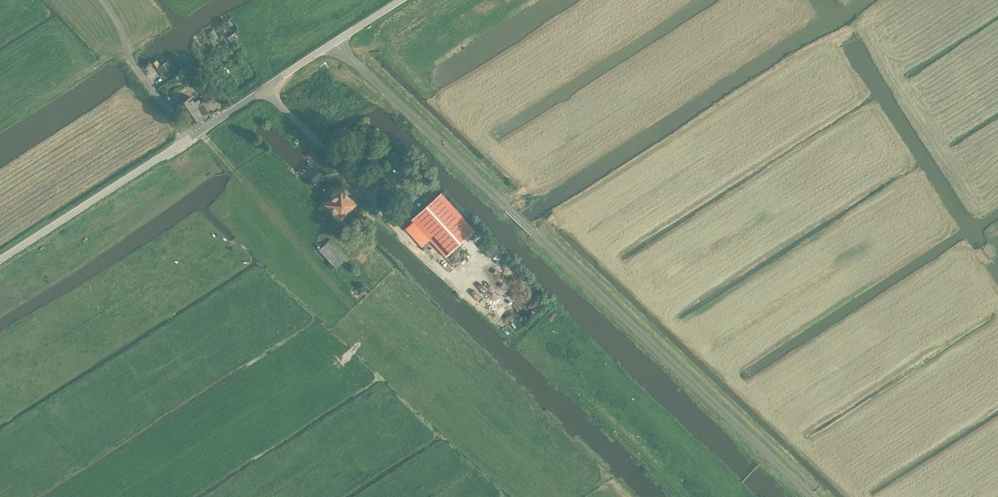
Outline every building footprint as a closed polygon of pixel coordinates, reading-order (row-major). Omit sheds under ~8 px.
[(231,41),(239,38),(237,31),(229,34),(231,41)] [(177,69),(170,59),(157,68),(164,78),(177,69)] [(206,80),(197,86),(205,98),(214,93),(206,80)] [(183,115),(196,106),(201,103),(198,99),(194,102),(190,96),(177,105),(183,115)] [(196,106),(183,115),(189,124),(207,113),(204,108),(199,111),(196,106)] [(359,145),(370,157),(379,149),(368,137),(359,145)] [(401,171),(407,167),(394,151),(388,156),(401,171)] [(383,184),(394,176),(388,168),(378,176),(383,184)] [(340,190),(327,204),(334,210),(333,212),(337,216),(339,216),(341,217),(354,203),(340,190)] [(474,230),(441,192),(411,219),(445,256),(474,230)] [(489,238),(480,247),(492,259),(496,255),(493,251),(497,247),(489,238)] [(336,268),(347,258),(330,239),(319,250),(336,268)] [(371,291),(363,282),(359,285),(368,294),(371,291)]
